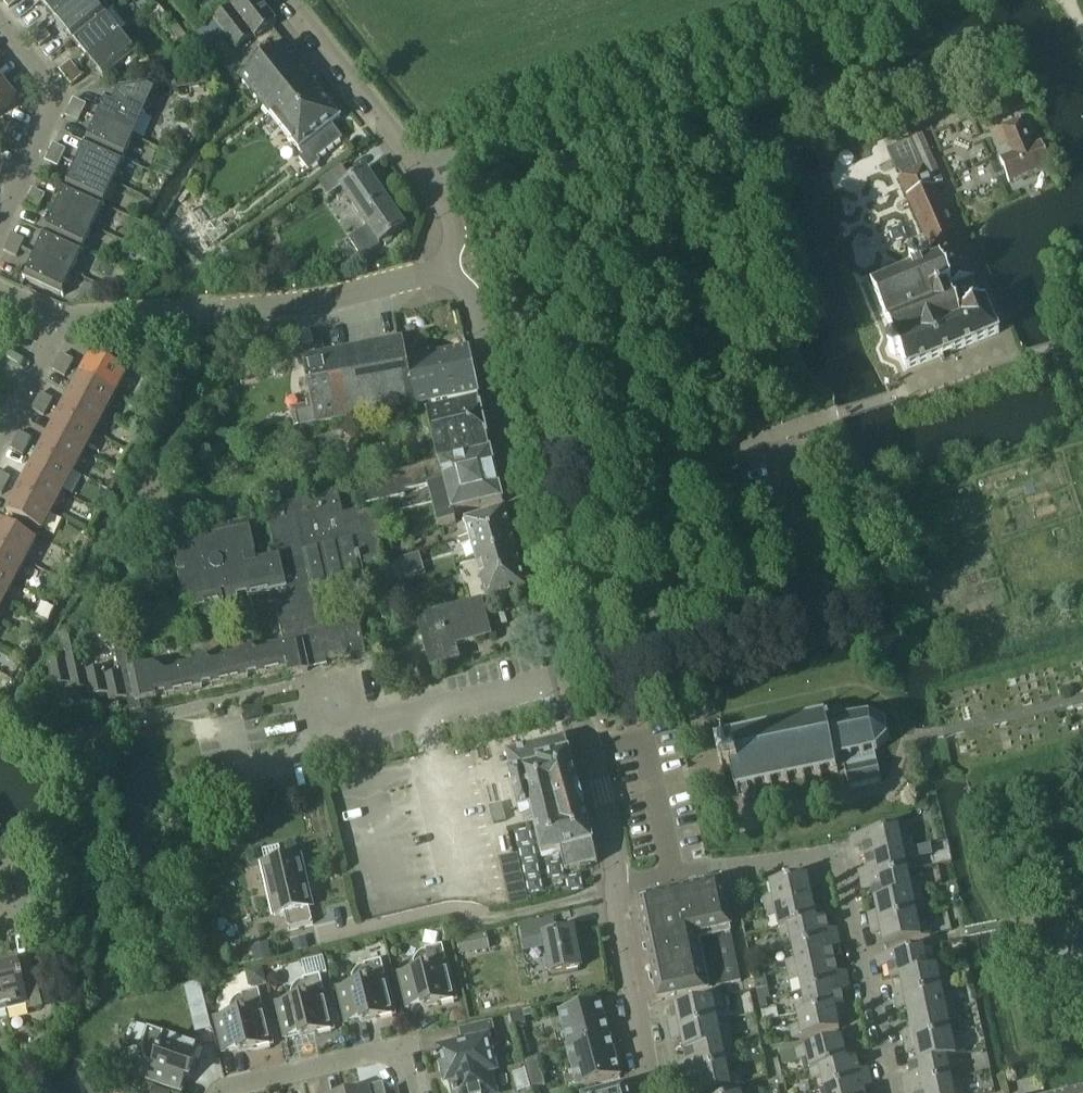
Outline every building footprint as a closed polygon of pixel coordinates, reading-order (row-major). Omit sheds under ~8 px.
[(8,9),(19,0),(18,0),(4,0),(2,2),(8,9)] [(41,2),(57,21),(83,0),(43,0),(41,2)] [(90,0),(83,0),(57,21),(72,40),(103,16),(113,7),(110,3),(100,12),(90,0)] [(258,0),(241,0),(213,21),(197,33),(206,45),(222,33),(236,51),(253,38),(255,40),(276,24),(258,0)] [(118,35),(103,16),(72,40),(88,60),(118,35)] [(44,32),(38,24),(27,33),(33,40),(44,32)] [(39,48),(50,39),(44,32),(33,40),(39,48)] [(135,55),(118,35),(88,60),(104,80),(135,55)] [(342,140),(331,126),(339,119),(312,85),(316,83),(286,45),(241,80),(302,157),(298,160),(308,172),(319,163),(317,160),(342,140)] [(75,70),(69,63),(59,72),(64,79),(75,70)] [(81,77),(75,70),(64,79),(70,86),(81,77)] [(1,83),(0,83),(0,113),(15,101),(1,83)] [(137,112),(148,87),(118,90),(114,101),(107,98),(96,122),(132,138),(143,114),(137,112)] [(85,106),(72,100),(69,109),(81,115),(85,106)] [(81,115),(69,109),(65,117),(78,123),(81,115)] [(1031,147),(1020,119),(1001,126),(1012,154),(1031,147)] [(132,138),(96,122),(86,144),(122,160),(132,138)] [(933,188),(943,183),(934,163),(933,163),(921,136),(886,151),(896,173),(899,172),(901,177),(898,178),(921,230),(935,263),(921,268),(918,259),(909,263),(913,272),(872,288),(894,344),(889,346),(888,347),(887,348),(887,349),(887,351),(888,352),(888,353),(890,353),(891,353),(897,351),(906,372),(998,335),(985,304),(983,305),(973,278),(943,209),(942,209),(933,188)] [(1031,147),(1012,154),(999,160),(1008,183),(1051,166),(1042,143),(1031,147)] [(122,160),(86,144),(76,167),(111,183),(122,160)] [(61,160),(65,151),(52,145),(48,154),(61,160)] [(61,160),(48,154),(44,162),(57,168),(61,160)] [(165,180),(166,180),(171,170),(170,169),(165,167),(160,165),(155,176),(159,177),(165,180)] [(111,183),(76,167),(66,189),(101,205),(111,183)] [(385,200),(366,172),(350,183),(341,169),(320,183),(330,198),(342,190),(360,217),(385,200)] [(101,205),(66,189),(55,212),(91,228),(101,205)] [(44,196),(31,191),(27,199),(40,205),(44,196)] [(40,205),(27,199),(24,208),(36,213),(40,205)] [(405,229),(385,200),(360,217),(368,229),(350,242),(361,259),(383,244),(385,247),(392,242),(391,239),(405,229)] [(91,228),(55,212),(45,234),(80,251),(91,228)] [(80,251),(45,234),(35,257),(70,273),(80,251)] [(20,250),(24,241),(11,235),(7,244),(20,250)] [(20,250),(7,244),(3,253),(16,258),(20,250)] [(70,273),(35,257),(24,280),(59,297),(70,273)] [(404,361),(401,342),(304,360),(314,413),(295,416),(298,430),(413,407),(404,361)] [(477,395),(468,349),(440,354),(449,401),(477,395)] [(449,401),(440,354),(404,361),(413,407),(449,401)] [(69,370),(73,362),(61,355),(56,363),(69,370)] [(115,395),(126,374),(91,355),(80,376),(115,395)] [(69,370),(56,363),(52,371),(64,378),(69,370)] [(115,395),(80,376),(69,396),(104,414),(115,395)] [(48,409),(52,401),(40,394),(35,402),(48,409)] [(104,414),(69,396),(59,415),(94,434),(104,414)] [(489,449),(478,400),(426,412),(438,462),(439,462),(439,461),(489,449)] [(48,409),(35,402),(31,410),(43,417),(48,409)] [(94,434),(59,415),(48,435),(83,453),(94,434)] [(27,448),(31,440),(19,433),(14,441),(27,448)] [(83,453),(48,435),(38,454),(73,473),(83,453)] [(27,448),(14,441),(10,450),(22,456),(27,448)] [(73,473),(38,454),(28,474),(62,492),(73,473)] [(453,517),(503,505),(491,455),(441,466),(453,517)] [(272,593),(282,642),(250,649),(245,645),(240,652),(205,660),(199,656),(195,662),(159,670),(154,666),(129,671),(124,647),(114,649),(119,673),(104,677),(102,668),(86,672),(80,650),(112,643),(114,649),(124,647),(119,623),(59,637),(64,659),(47,663),(52,688),(70,684),(72,693),(89,689),(91,698),(108,694),(110,703),(126,699),(129,713),(141,711),(139,703),(287,670),(289,677),(307,673),(305,662),(320,659),(321,662),(365,652),(358,620),(321,628),(312,589),(365,577),(363,567),(383,562),(382,558),(378,543),(377,538),(385,536),(381,518),(433,507),(438,530),(455,526),(453,517),(441,466),(420,471),(420,473),(400,478),(401,482),(361,491),(366,510),(344,515),(339,494),(266,511),(277,558),(258,563),(249,525),(170,543),(185,612),(272,593)] [(10,479),(0,474),(0,484),(6,487),(10,479)] [(62,492),(28,474),(17,493),(52,512),(62,492)] [(307,484),(310,497),(337,491),(334,478),(307,484)] [(52,512),(17,493),(6,514),(41,532),(52,512)] [(510,529),(505,511),(464,522),(468,538),(469,541),(510,529)] [(35,542),(1,523),(0,525),(0,549),(24,562),(35,542)] [(516,550),(510,529),(469,541),(468,538),(460,540),(462,548),(470,545),(474,561),(516,550)] [(382,558),(394,555),(390,540),(378,543),(382,558)] [(0,549),(0,575),(14,582),(24,562),(0,549)] [(527,590),(516,550),(474,561),(486,602),(527,590)] [(409,557),(400,560),(406,581),(424,576),(422,568),(413,570),(409,557)] [(0,575),(0,600),(3,601),(14,582),(0,575)] [(485,639),(476,606),(418,621),(431,669),(459,661),(456,648),(485,639)] [(802,777),(802,780),(805,780),(804,777),(818,774),(819,778),(821,777),(820,774),(834,771),(835,774),(838,774),(837,769),(843,767),(849,790),(881,783),(875,755),(877,754),(876,750),(887,741),(890,742),(890,739),(887,738),(884,724),(886,722),(885,721),(883,723),(870,718),(869,714),(866,715),(867,718),(857,720),(857,717),(854,717),(855,721),(848,722),(845,710),(842,711),(842,710),(825,714),(825,712),(822,713),(823,716),(810,719),(809,716),(805,716),(806,720),(793,723),(792,719),(790,720),(790,723),(777,726),(776,723),(773,723),(774,726),(760,729),(760,726),(757,727),(758,730),(744,733),(744,730),(741,730),(741,734),(728,737),(727,733),(724,734),(729,756),(722,757),(720,755),(718,756),(722,760),(724,773),(722,775),(724,777),(727,775),(732,773),(737,794),(740,794),(739,790),(741,789),(742,795),(747,800),(753,799),(756,791),(756,790),(756,787),(769,784),(770,787),(772,787),(771,784),(785,781),(786,784),(789,784),(788,780),(802,777)] [(597,864),(566,739),(506,754),(521,814),(531,812),(543,858),(561,854),(565,872),(597,864)] [(501,805),(488,808),(492,823),(505,820),(501,805)] [(912,849),(910,840),(901,841),(899,829),(851,839),(853,849),(862,847),(865,859),(912,849)] [(262,852),(265,864),(262,865),(274,917),(283,915),(286,931),(313,925),(309,909),(310,909),(298,857),(282,860),(279,848),(262,852)] [(908,873),(905,862),(914,860),(912,849),(865,859),(867,871),(858,872),(860,882),(908,873)] [(507,906),(520,903),(509,859),(496,862),(507,906)] [(919,882),(910,884),(908,873),(860,882),(863,892),(871,891),(874,902),(921,892),(941,888),(940,883),(928,881),(919,882)] [(813,899),(811,889),(820,887),(817,875),(771,885),(773,897),(764,899),(766,909),(813,899)] [(728,929),(719,885),(698,889),(697,884),(683,887),(685,892),(638,901),(652,972),(648,972),(652,988),(656,987),(658,1000),(702,991),(691,937),(728,929)] [(917,916),(914,905),(923,903),(921,892),(874,902),(876,914),(867,916),(869,926),(917,916)] [(826,919),(824,910),(815,911),(813,899),(766,909),(768,919),(777,918),(780,929),(826,919)] [(930,937),(928,926),(919,928),(917,916),(869,926),(871,935),(880,933),(883,947),(930,937)] [(840,939),(838,929),(828,931),(826,919),(780,929),(782,939),(791,937),(793,949),(840,939)] [(580,969),(572,931),(557,934),(554,920),(520,928),(523,944),(543,940),(551,975),(580,969)] [(310,937),(297,939),(301,955),(313,952),(310,937)] [(739,983),(730,938),(705,943),(715,989),(739,983)] [(835,963),(833,951),(842,950),(840,939),(793,949),(795,960),(787,962),(789,972),(835,963)] [(265,943),(249,946),(253,963),(269,959),(265,943)] [(412,972),(398,976),(406,1009),(420,1005),(421,1009),(455,1000),(442,947),(424,951),(425,953),(422,953),(419,955),(417,956),(415,959),(414,961),(413,964),(412,966),(412,969),(412,972)] [(937,969),(937,968),(935,960),(926,962),(923,948),(876,958),(879,969),(887,967),(890,979),(899,977),(937,969)] [(29,955),(15,958),(16,964),(0,968),(0,987),(6,1010),(26,1005),(27,1011),(42,1007),(29,955)] [(351,987),(336,991),(344,1024),(359,1020),(360,1023),(393,1015),(380,962),(363,966),(363,967),(361,968),(358,970),(356,971),(354,973),(352,976),(351,979),(351,981),(351,984),(351,987)] [(849,983),(847,972),(837,974),(835,963),(789,972),(791,982),(800,981),(802,992),(849,983)] [(941,991),(939,979),(948,977),(946,966),(937,968),(937,969),(899,977),(901,988),(892,990),(894,1000),(941,991)] [(273,970),(264,972),(266,981),(275,979),(273,970)] [(261,971),(245,974),(249,988),(264,985),(261,971)] [(290,1002),(275,1006),(283,1039),(298,1035),(299,1038),(332,1030),(319,977),(302,981),(302,982),(299,983),(297,985),(295,986),(293,988),(291,991),(290,993),(289,996),(289,999),(290,1002)] [(851,993),(849,983),(802,992),(804,1004),(795,1006),(797,1016),(844,1006),(841,995),(851,993)] [(198,986),(185,989),(188,1002),(201,998),(198,986)] [(955,1011),(953,1000),(944,1002),(941,991),(894,1000),(896,1010),(905,1008),(907,1020),(955,1011)] [(228,1017),(214,1020),(222,1054),(237,1050),(238,1053),(271,1045),(258,992),(241,996),(241,997),(238,998),(236,999),(233,1001),(232,1003),(230,1006),(229,1008),(228,1011),(228,1014),(228,1017)] [(717,1023),(715,1011),(724,1009),(722,999),(674,1009),(677,1021),(668,1023),(670,1033),(717,1023)] [(569,1050),(609,1039),(599,1003),(559,1013),(569,1049),(569,1050)] [(797,1016),(799,1028),(791,1030),(793,1040),(840,1031),(837,1018),(846,1016),(844,1006),(797,1016)] [(457,1012),(454,1020),(456,1026),(466,1024),(463,1011),(457,1012)] [(950,1034),(948,1022),(957,1020),(955,1011),(907,1020),(910,1032),(901,1034),(903,1044),(950,1034)] [(521,1012),(509,1015),(512,1028),(525,1025),(521,1012)] [(488,1072),(493,1071),(488,1048),(496,1046),(491,1023),(460,1030),(458,1030),(462,1045),(438,1051),(443,1072),(448,1071),(453,1090),(452,1090),(453,1092),(493,1092),(488,1072)] [(731,1043),(729,1033),(720,1034),(717,1023),(670,1033),(672,1043),(681,1041),(683,1053),(731,1043)] [(152,1067),(147,1081),(179,1092),(185,1078),(188,1079),(199,1047),(147,1029),(141,1045),(143,1046),(142,1048),(142,1051),(142,1054),(142,1056),(143,1059),(144,1061),(146,1063),(148,1065),(150,1066),(152,1067)] [(964,1055),(962,1044),(953,1046),(950,1034),(903,1044),(905,1054),(914,1052),(916,1063),(917,1064),(955,1056),(964,1055)] [(566,1050),(577,1090),(619,1078),(609,1039),(569,1050),(569,1049),(566,1050)] [(856,1060),(854,1050),(845,1053),(842,1040),(795,1051),(798,1063),(807,1060),(810,1072),(856,1060)] [(726,1067),(724,1054),(733,1053),(731,1043),(683,1053),(686,1065),(677,1066),(679,1077),(726,1067)] [(957,1066),(955,1056),(917,1064),(916,1063),(907,1065),(910,1077),(902,1079),(904,1089),(951,1079),(948,1068),(957,1066)] [(544,1087),(536,1059),(522,1063),(530,1091),(544,1087)] [(871,1079),(869,1069),(859,1072),(856,1060),(810,1072),(812,1082),(821,1079),(824,1091),(871,1079)] [(737,1076),(729,1078),(726,1067),(679,1077),(681,1087),(690,1085),(692,1092),(710,1092),(740,1087),(737,1076)] [(865,1092),(874,1090),(871,1079),(824,1091),(825,1092),(865,1092)] [(905,1092),(962,1092),(962,1090),(953,1091),(951,1079),(904,1089),(905,1092)]
